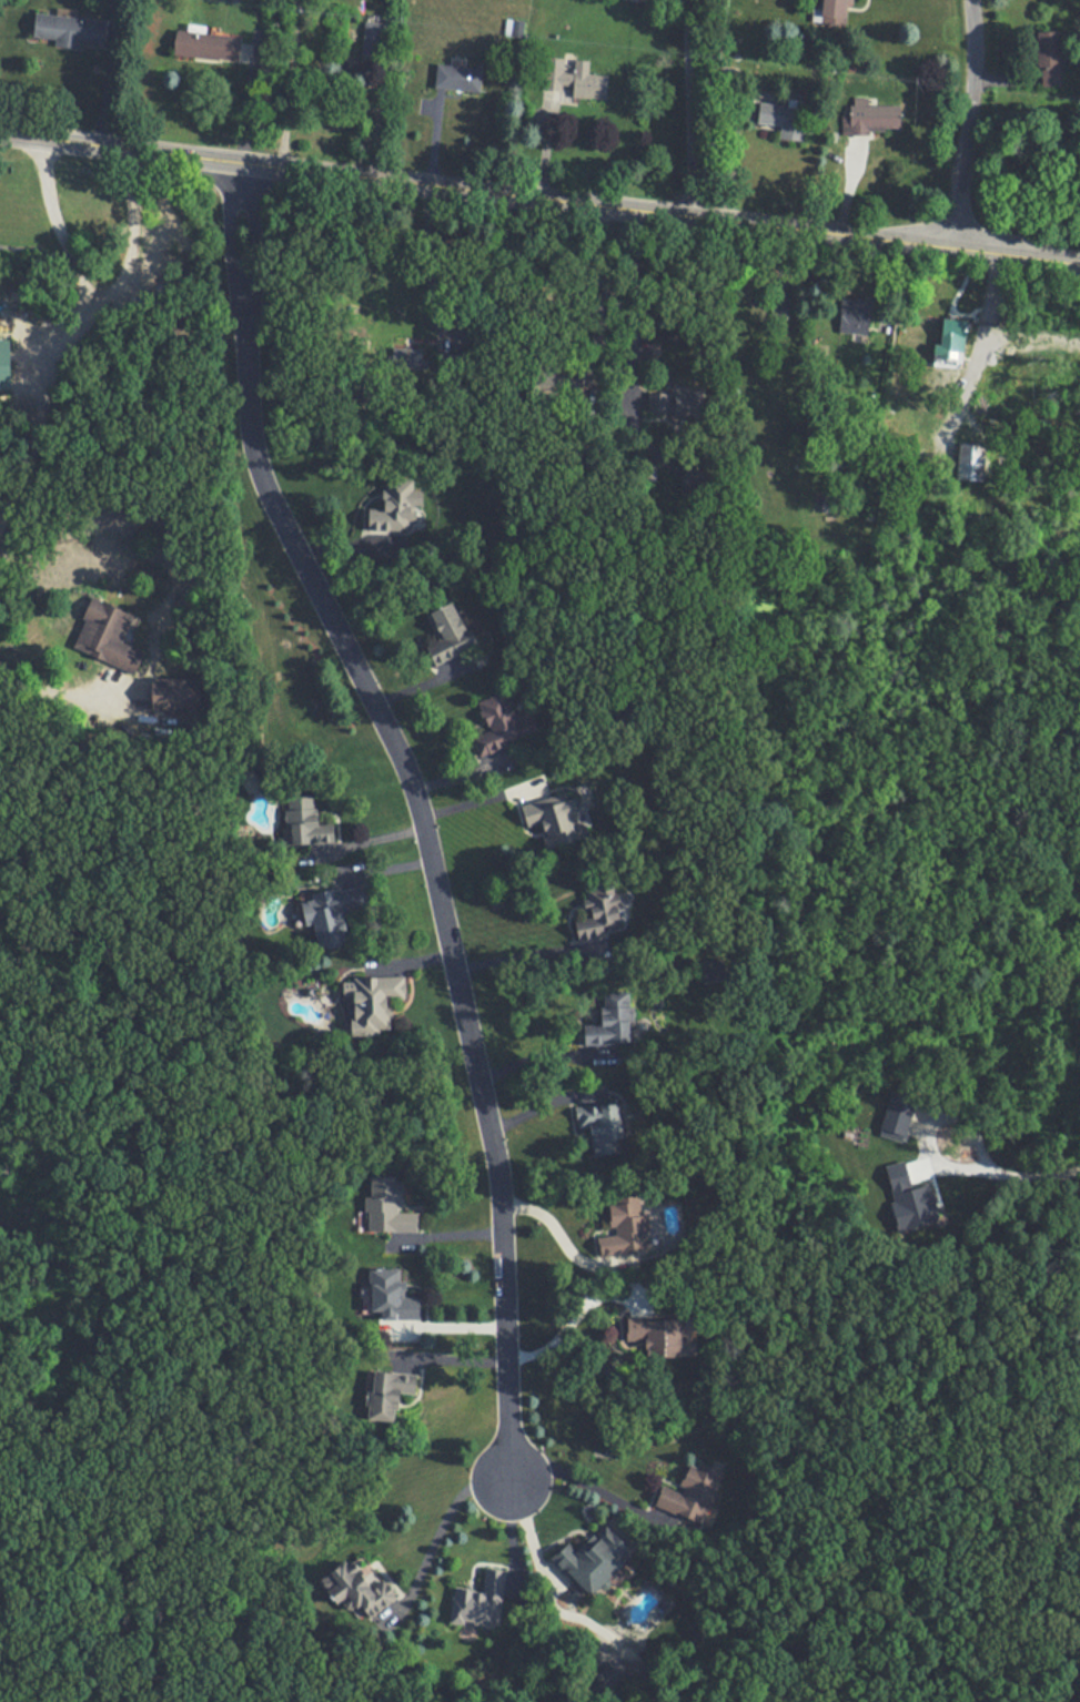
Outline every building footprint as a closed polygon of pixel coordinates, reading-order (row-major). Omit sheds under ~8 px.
[(822,10),(815,10),(814,25),(850,25),(851,0),(822,0),(822,10)] [(106,20),(36,12),(34,36),(56,39),(56,45),(80,48),(81,42),(103,44),(106,20)] [(383,60),(385,22),(364,21),(363,59),(383,60)] [(241,36),(177,29),(174,55),(238,61),(241,36)] [(546,89),(572,90),(572,97),(607,98),(608,74),(589,74),(589,59),(574,59),(573,70),(566,69),(567,57),(547,57),(546,89)] [(483,68),(438,62),(435,86),(480,92),(483,68)] [(853,131),(902,131),(903,105),(870,104),(870,97),(853,97),(853,131)] [(812,107),(760,103),(758,123),(781,125),(780,138),(809,141),(812,107)] [(870,299),(841,299),(841,333),(870,333),(870,299)] [(13,390),(13,340),(0,340),(0,390),(13,390)] [(649,394),(649,414),(680,414),(680,394),(649,394)] [(988,444),(961,443),(959,481),(986,482),(988,444)] [(384,476),(382,509),(373,508),(372,529),(419,532),(421,497),(413,496),(414,478),(384,476)] [(93,597),(73,648),(137,673),(145,651),(123,643),(135,613),(93,597)] [(449,659),(477,646),(456,601),(428,614),(449,659)] [(153,678),(154,711),(201,710),(200,678),(153,678)] [(539,732),(532,715),(520,719),(508,689),(478,701),(489,730),(472,737),(480,756),(539,732)] [(542,824),(548,849),(588,840),(577,792),(523,805),(528,827),(542,824)] [(287,797),(290,845),(338,843),(337,822),(320,823),(319,796),(287,797)] [(623,899),(614,899),(614,880),(582,880),(583,932),(624,932),(623,899)] [(348,945),(344,911),(373,907),(371,885),(312,892),(319,948),(348,945)] [(344,977),(345,1033),(391,1032),(391,1000),(407,1000),(406,976),(344,977)] [(587,1045),(633,1043),(632,986),(600,987),(601,1022),(586,1023),(587,1045)] [(626,1140),(621,1101),(577,1107),(579,1128),(590,1127),(593,1157),(621,1153),(619,1141),(626,1140)] [(419,1230),(419,1210),(404,1210),(403,1175),(371,1176),(371,1195),(366,1195),(366,1231),(419,1230)] [(650,1248),(643,1195),(609,1200),(613,1232),(598,1234),(600,1254),(650,1248)] [(423,1317),(422,1293),(406,1294),(406,1267),(371,1268),(372,1318),(423,1317)] [(683,1353),(683,1317),(627,1317),(627,1340),(653,1340),(653,1353),(683,1353)] [(367,1418),(401,1420),(402,1398),(419,1398),(421,1375),(376,1373),(375,1391),(368,1390),(367,1418)] [(719,1493),(714,1490),(723,1473),(694,1458),(677,1491),(664,1484),(655,1502),(701,1527),(719,1493)] [(637,1550),(608,1521),(581,1550),(571,1540),(555,1557),(594,1595),(637,1550)] [(387,1577),(373,1586),(357,1557),(319,1580),(335,1605),(343,1600),(353,1616),(365,1609),(372,1620),(401,1602),(387,1577)] [(503,1624),(506,1567),(486,1566),(485,1588),(455,1586),(453,1621),(503,1624)]
